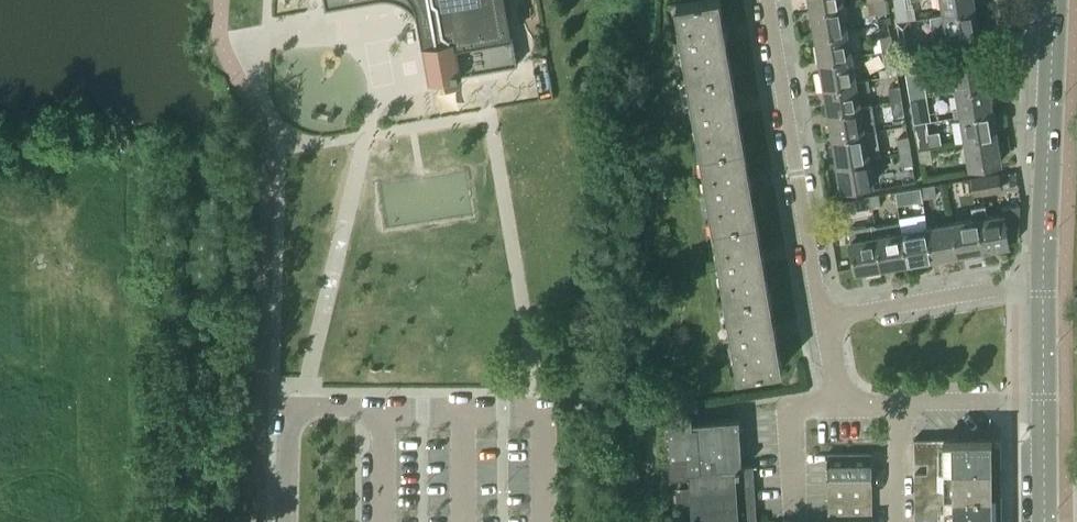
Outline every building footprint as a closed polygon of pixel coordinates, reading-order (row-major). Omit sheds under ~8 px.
[(326,8),(374,0),(324,0),(326,8)] [(398,0),(399,0),(400,1),(401,1),(402,2),(403,2),(404,3),(405,4),(406,4),(407,5),(408,6),(409,6),(410,7),(410,8),(411,9),(412,10),(413,11),(414,11),(414,12),(415,13),(416,14),(416,15),(417,16),(417,17),(418,18),(418,19),(419,21),(419,22),(420,23),(420,24),(420,25),(420,26),(430,79),(468,73),(481,70),(518,64),(507,0),(397,0),(398,0)] [(732,70),(720,0),(698,0),(676,4),(689,78),(732,70)] [(811,10),(842,5),(842,0),(810,0),(811,10)] [(876,13),(887,11),(885,0),(873,0),(876,13)] [(897,21),(908,19),(905,0),(893,0),(897,21)] [(944,13),(975,8),(974,0),(942,0),(944,13)] [(842,5),(811,10),(816,35),(847,30),(842,5)] [(975,8),(944,13),(948,39),(980,34),(975,8)] [(908,19),(897,21),(900,37),(911,35),(908,19)] [(847,30),(816,35),(820,61),(851,55),(847,30)] [(980,34),(948,39),(953,64),(984,59),(980,34)] [(875,51),(883,50),(894,48),(892,35),(873,38),(875,51)] [(894,48),(883,50),(885,65),(897,63),(894,48)] [(851,55),(820,61),(825,86),(856,81),(851,55)] [(906,72),(918,70),(915,57),(904,59),(906,72)] [(984,59),(953,64),(957,90),(988,85),(984,59)] [(701,152),(745,144),(732,70),(689,78),(701,152)] [(922,96),(926,96),(923,81),(920,82),(918,70),(906,72),(910,98),(922,96)] [(856,81),(825,86),(829,112),(860,106),(857,91),(870,89),(868,79),(856,81)] [(891,101),(902,99),(900,85),(889,87),(891,101)] [(960,106),(953,107),(955,117),(962,115),(993,110),(988,85),(957,90),(960,106)] [(926,121),(922,96),(910,98),(915,123),(926,121)] [(902,99),(891,101),(894,116),(904,114),(902,99)] [(860,106),(829,112),(833,137),(865,132),(876,130),(872,104),(860,106)] [(993,110),(962,115),(966,141),(997,136),(993,110)] [(919,149),(930,147),(926,121),(915,123),(919,149)] [(865,132),(833,137),(838,163),(869,157),(881,155),(876,130),(865,132)] [(900,152),(911,150),(909,136),(898,138),(900,152)] [(997,136),(966,141),(970,166),(1002,161),(997,136)] [(714,226),(758,219),(745,144),(701,152),(714,226)] [(930,147),(919,149),(921,163),(933,161),(930,147)] [(911,150),(900,152),(902,167),(914,165),(911,150)] [(869,157),(838,163),(842,188),(873,183),(869,157)] [(971,179),(973,190),(974,194),(1000,189),(997,174),(971,179)] [(920,187),(922,199),(937,196),(935,184),(920,187)] [(909,201),(922,199),(920,187),(897,191),(899,204),(909,202),(909,201)] [(869,196),(871,207),(881,205),(879,194),(869,196)] [(858,209),(871,207),(869,196),(856,198),(858,209)] [(1001,207),(1002,214),(987,216),(985,204),(975,206),(977,218),(978,218),(984,249),(1009,245),(1008,241),(1018,239),(1020,205),(1001,207)] [(958,253),(984,249),(978,218),(977,218),(953,222),(958,253)] [(714,226),(720,263),(726,300),(770,293),(758,219),(714,226)] [(907,262),(902,231),(900,221),(875,226),(882,267),(907,262)] [(933,258),(958,253),(953,222),(927,227),(933,258)] [(875,226),(875,223),(849,228),(856,271),(882,267),(875,226)] [(907,262),(933,258),(927,227),(902,231),(907,262)] [(726,300),(733,337),(739,375),(783,367),(770,293),(726,300)] [(691,503),(692,521),(757,521),(753,465),(742,466),(738,418),(692,421),(692,419),(671,421),(675,475),(689,474),(690,487),(675,489),(676,504),(691,503)] [(928,468),(1001,467),(1001,438),(915,439),(915,463),(928,463),(928,468)] [(827,484),(871,483),(871,452),(827,453),(827,484)] [(915,473),(915,496),(1001,496),(1001,467),(928,468),(928,473),(915,473)] [(828,514),(872,514),(871,483),(827,484),(828,514)] [(928,521),(1001,521),(1001,496),(915,496),(915,519),(928,519),(928,521)] [(828,514),(828,521),(872,521),(872,514),(828,514)]
